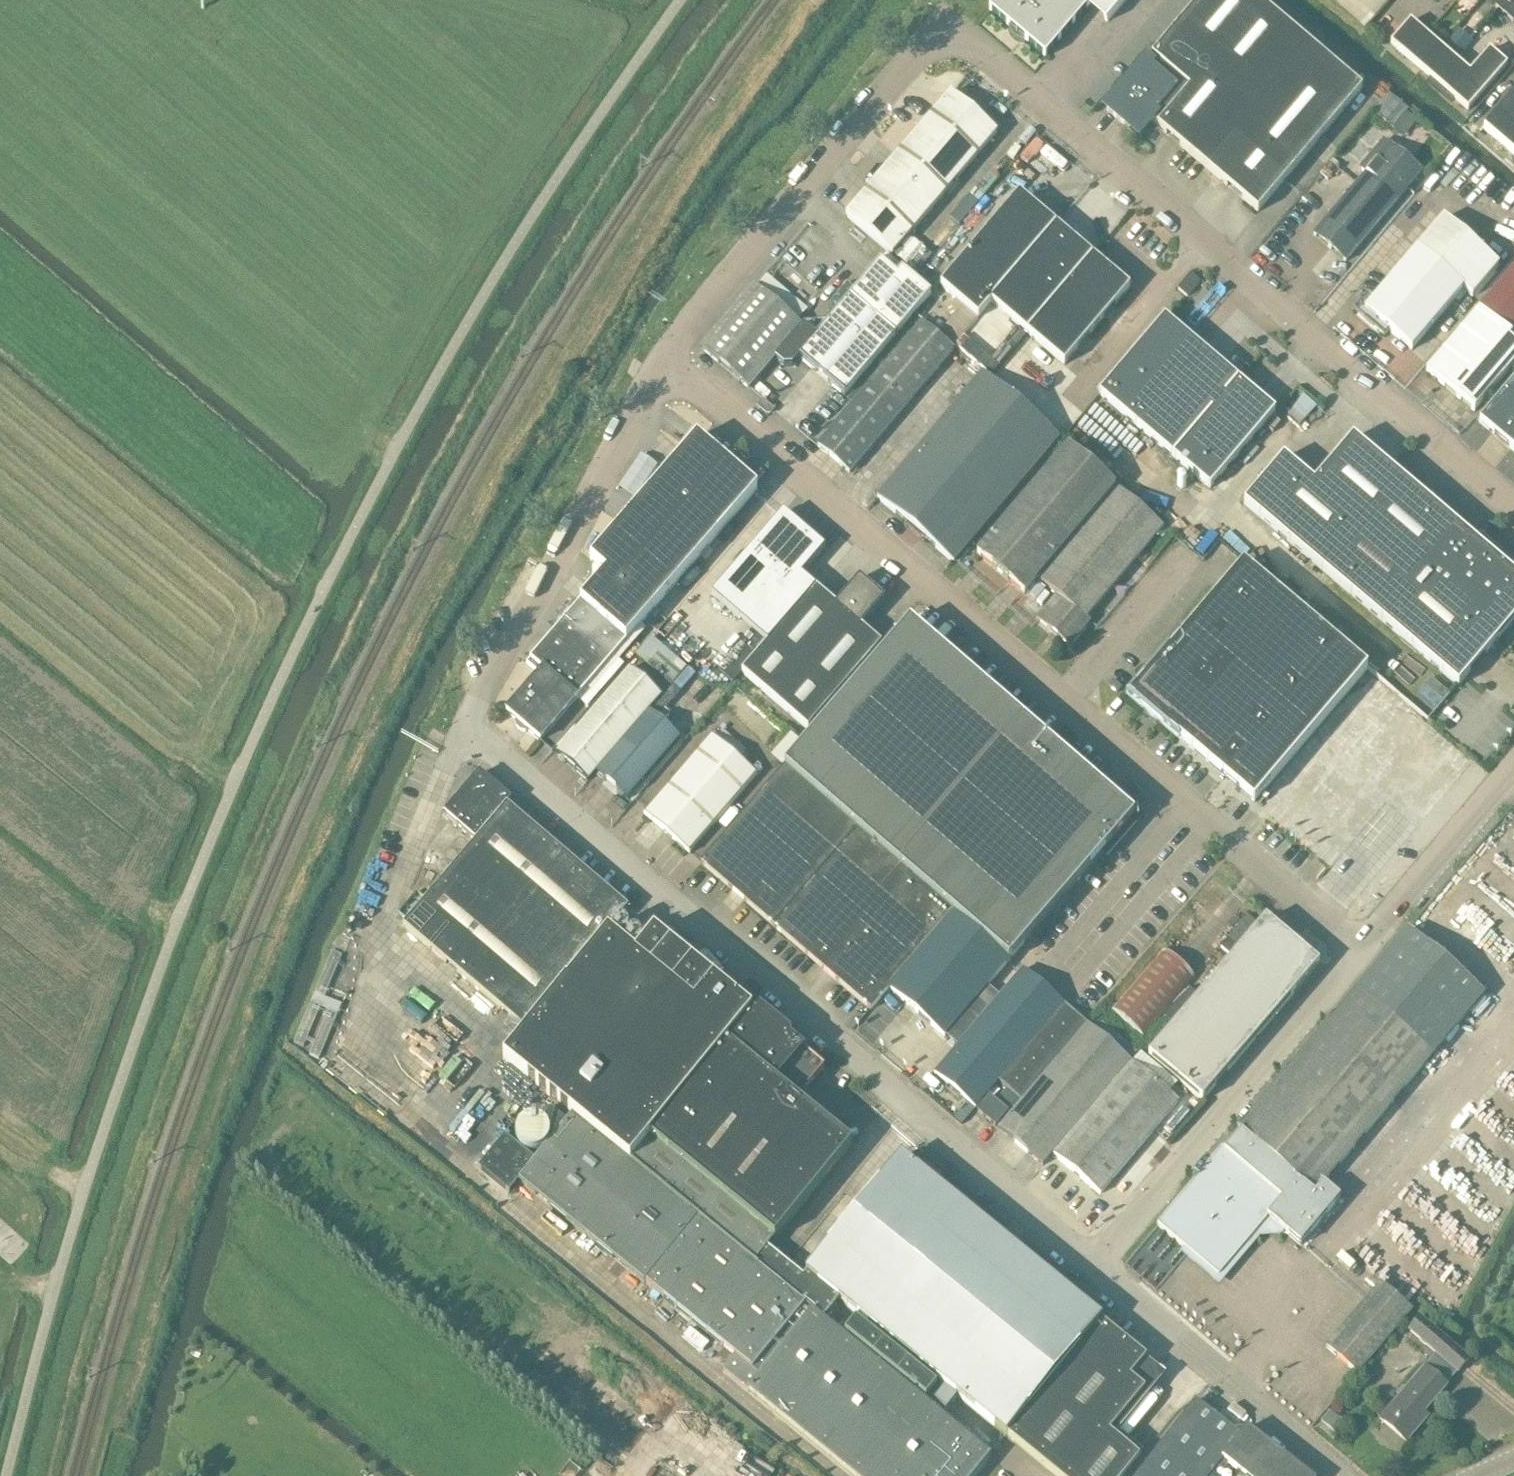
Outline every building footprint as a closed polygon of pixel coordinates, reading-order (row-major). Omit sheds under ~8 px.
[(989,11),(1045,58),(1087,8),(1105,24),(1125,0),(998,0),(989,11)] [(1283,182),(1362,90),(1256,0),(1200,0),(1151,58),(1152,58),(1108,110),(1138,136),(1151,121),(1158,127),(1157,127),(1258,213),(1283,182)] [(1496,7),(1513,22),(1513,21),(1513,0),(1502,0),(1496,7)] [(1421,70),(1441,47),(1410,21),(1391,44),(1421,70)] [(1456,34),(1444,48),(1457,60),(1469,46),(1456,34)] [(1470,73),(1441,47),(1421,70),(1468,111),(1507,65),(1489,50),(1470,73)] [(892,256),(997,133),(950,94),(845,216),(892,256)] [(1375,111),(1405,137),(1420,119),(1391,94),(1375,111)] [(1492,137),(1513,156),(1513,94),(1483,130),(1492,137)] [(1030,181),(1056,153),(1039,138),(1014,166),(1030,181)] [(1365,174),(1314,236),(1345,262),(1406,190),(1420,173),(1383,141),(1359,169),(1365,174)] [(1027,334),(1064,365),(1130,288),(1019,194),(940,287),(978,319),(991,303),(1018,327),(1027,334)] [(1444,218),(1418,249),(1374,301),(1367,295),(1353,312),(1383,337),(1388,331),(1411,350),(1455,298),(1459,302),(1466,294),(1463,291),(1463,290),(1473,298),(1500,266),(1444,218)] [(804,323),(801,327),(774,359),(784,367),(791,366),(798,358),(844,397),(931,294),(902,269),(896,275),(880,261),(827,324),(824,322),(804,323)] [(1426,372),(1474,413),(1513,365),(1513,268),(1426,372)] [(1187,298),(1200,284),(1191,275),(1178,290),(1187,298)] [(761,286),(785,307),(793,297),(769,277),(761,286)] [(754,287),(701,349),(748,389),(774,359),(801,327),(754,287)] [(1099,395),(1209,489),(1275,412),(1164,318),(1099,395)] [(922,324),(869,386),(818,447),(849,473),(953,350),(922,324)] [(961,352),(961,353),(991,377),(1027,334),(1018,327),(990,360),(969,343),(961,352)] [(1058,439),(982,374),(877,498),(953,563),(1058,439)] [(1513,452),(1513,380),(1479,422),(1513,452)] [(769,408),(762,402),(757,408),(764,414),(769,408)] [(540,742),(757,490),(697,438),(590,561),(605,574),(530,660),(542,671),(506,713),(540,742)] [(1398,477),(1352,438),(1313,484),(1283,458),(1243,505),(1320,570),(1458,687),(1513,621),(1513,575),(1398,477)] [(1024,595),(1036,580),(1115,487),(1068,447),(977,555),(1024,595)] [(644,458),(612,497),(628,511),(662,472),(644,458)] [(1115,487),(1036,580),(1056,597),(1037,620),(1070,647),(1090,624),(1085,620),(1163,528),(1115,487)] [(825,549),(798,526),(783,513),(711,596),(767,644),(816,589),(801,576),(825,549)] [(1130,698),(1149,714),(1254,803),(1367,670),(1243,564),(1130,698)] [(808,730),(833,701),(881,646),(861,628),(884,601),(859,579),(835,606),(816,589),(767,644),(767,645),(742,674),(808,730)] [(784,768),(954,914),(1009,962),(1135,816),(910,622),(784,768)] [(670,663),(680,672),(686,666),(655,638),(639,655),(659,674),(670,663)] [(596,774),(649,711),(648,711),(661,696),(630,669),(555,755),(587,782),(595,772),(596,774)] [(1415,699),(1431,715),(1450,695),(1434,680),(1415,699)] [(666,696),(650,713),(649,711),(596,774),(628,801),(681,739),(658,719),(673,702),(666,696)] [(757,776),(711,736),(643,815),(689,855),(757,776)] [(871,1011),(889,990),(954,914),(784,768),(700,864),(871,1011)] [(503,1061),(531,1084),(635,956),(608,934),(629,910),(507,806),(511,800),(479,773),(444,815),(475,842),(403,928),(525,1033),(503,1061)] [(954,914),(889,990),(944,1037),(1009,962),(954,914)] [(1319,965),(1291,941),(1266,919),(1199,997),(1190,988),(1164,1018),(1174,1027),(1149,1056),(1202,1102),(1319,965)] [(1408,929),(1238,1131),(1240,1133),(1313,1196),(1483,995),(1408,929)] [(650,1139),(774,1241),(852,1146),(797,1102),(824,1070),(790,1042),(791,1037),(760,1010),(755,1012),(753,1014),(653,933),(635,956),(531,1084),(571,1117),(630,1164),(650,1139)] [(1111,1009),(1144,1037),(1195,978),(1163,950),(1111,1009)] [(959,1045),(934,1075),(974,1109),(998,1082),(1007,1090),(996,1102),(1011,1115),(999,1129),(1042,1166),(1052,1154),(1081,1178),(1100,1194),(1101,1192),(1170,1111),(1178,1102),(1151,1079),(1135,1066),(1130,1061),(1129,1060),(1092,1029),(1088,1026),(1085,1023),(1080,1019),(1064,1005),(1023,970),(1002,995),(989,985),(946,1034),(959,1045)] [(310,1011),(297,1045),(322,1055),(341,1007),(318,998),(313,1012),(310,1011)] [(977,1112),(995,1128),(1008,1113),(990,1097),(977,1112)] [(723,1371),(748,1389),(812,1310),(755,1266),(768,1249),(774,1241),(650,1139),(630,1164),(571,1117),(567,1123),(550,1109),(540,1121),(541,1121),(542,1122),(544,1123),(545,1124),(546,1125),(547,1126),(548,1128),(548,1129),(556,1136),(534,1162),(505,1137),(479,1170),(509,1193),(519,1182),(645,1284),(734,1357),(723,1371)] [(466,1142),(480,1129),(467,1116),(453,1128),(466,1142)] [(1157,1226),(1218,1278),(1268,1219),(1300,1246),(1340,1199),(1323,1185),(1313,1196),(1240,1133),(1225,1152),(1222,1149),(1157,1226)] [(807,1275),(819,1285),(839,1301),(945,1388),(958,1398),(1006,1437),(1007,1437),(1055,1475),(1125,1475),(1139,1459),(1109,1435),(1145,1391),(1130,1379),(1146,1359),(1100,1322),(1101,1321),(900,1158),(806,1274),(807,1275)] [(958,1398),(945,1388),(929,1407),(836,1331),(844,1322),(831,1313),(839,1301),(819,1285),(807,1275),(804,1279),(768,1249),(755,1266),(812,1310),(748,1389),(854,1475),(974,1475),(987,1460),(991,1455),(952,1426),(942,1417),(958,1398)] [(1325,1348),(1357,1375),(1358,1375),(1412,1312),(1380,1283),(1325,1348)] [(1407,1332),(1434,1355),(1458,1375),(1470,1360),(1420,1317),(1407,1332)] [(1424,1369),(1381,1420),(1406,1442),(1427,1417),(1423,1414),(1446,1387),(1424,1369)] [(1137,1475),(1307,1475),(1246,1428),(1240,1436),(1195,1401),(1137,1475)]
